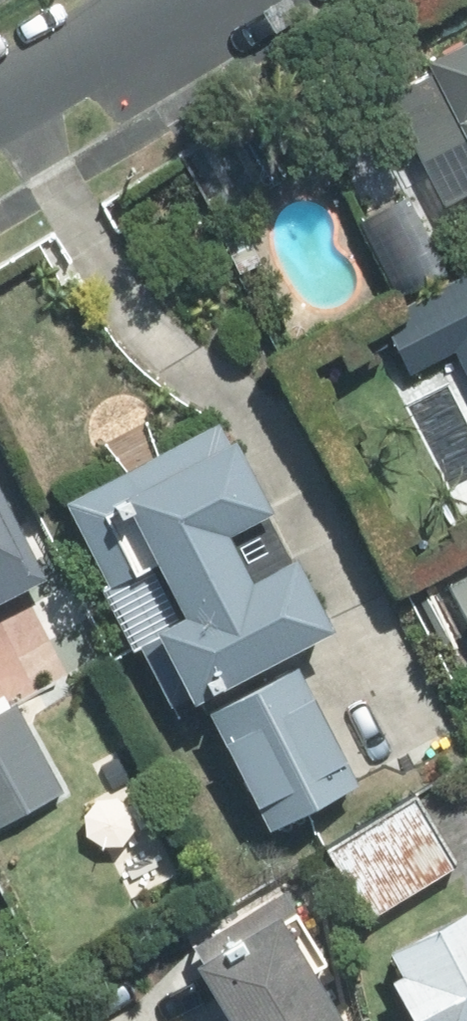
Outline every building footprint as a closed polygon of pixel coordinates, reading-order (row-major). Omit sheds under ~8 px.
[(385,88),(449,208),(466,199),(466,44),(385,88)] [(216,215),(284,179),(252,119),(184,155),(216,215)] [(382,319),(411,376),(455,353),(466,375),(466,275),(382,319)] [(172,711),(335,629),(297,554),(255,575),(232,531),(274,510),(227,417),(65,499),(172,711)] [(0,482),(0,603),(50,577),(0,482)] [(466,614),(466,578),(452,586),(466,614)] [(361,779),(299,663),(209,710),(271,826),(361,779)] [(16,703),(0,712),(0,827),(64,792),(16,703)] [(416,793),(325,847),(368,918),(459,865),(416,793)] [(284,888),(187,948),(233,1020),(345,1020),(315,972),(330,963),(284,888)] [(387,948),(401,974),(392,978),(414,1020),(466,1020),(466,908),(387,948)]
